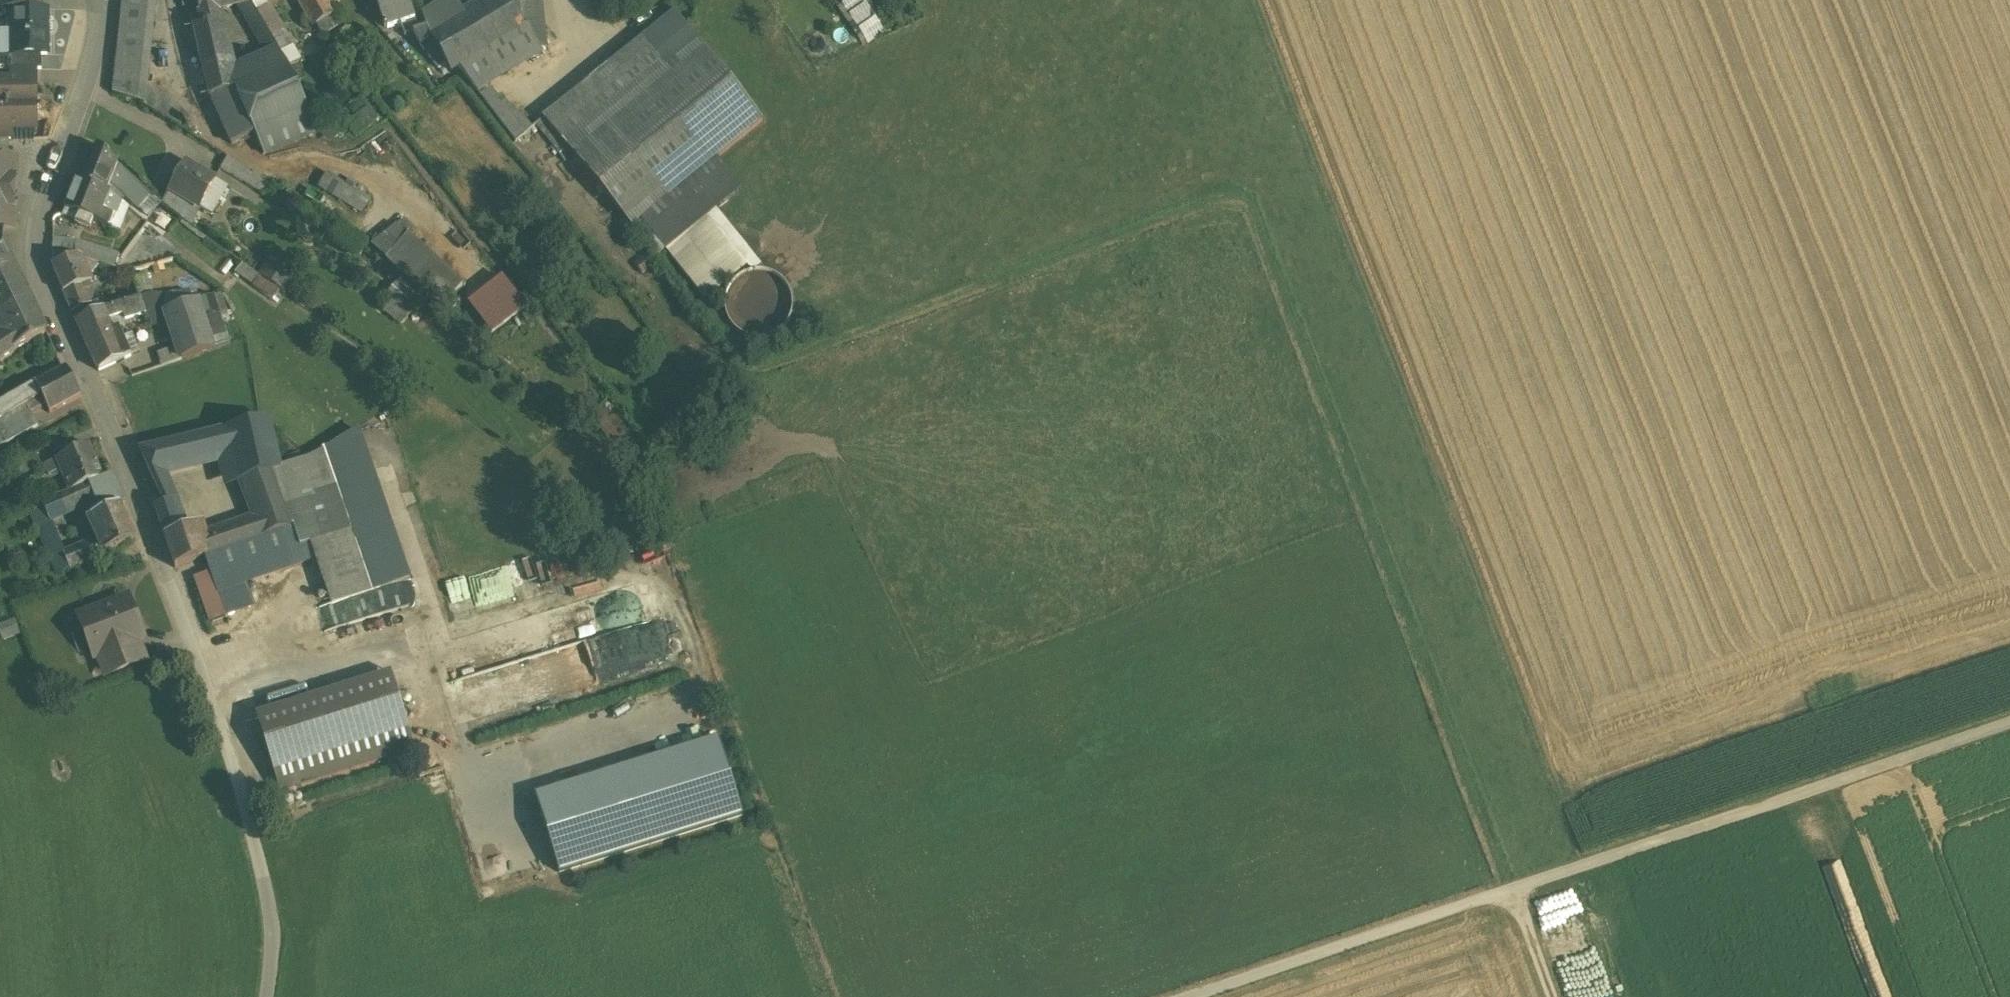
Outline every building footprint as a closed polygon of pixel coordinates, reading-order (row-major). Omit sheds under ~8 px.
[(3,8),(12,8),(39,8),(39,0),(3,0),(3,8)] [(147,88),(157,0),(122,0),(113,92),(145,104),(144,106),(179,127),(186,115),(147,88)] [(197,4),(200,13),(198,13),(201,25),(193,27),(196,38),(221,32),(216,9),(240,3),(241,2),(242,2),(241,0),(196,0),(197,4)] [(263,8),(262,5),(260,6),(256,0),(251,0),(249,1),(279,52),(292,45),(281,27),(286,25),(283,20),(278,22),(268,5),(263,8)] [(322,33),(338,24),(323,0),(302,0),(322,33)] [(379,14),(381,14),(387,28),(400,23),(401,26),(407,24),(406,21),(415,19),(409,4),(410,4),(409,0),(375,0),(379,14)] [(430,38),(431,39),(420,45),(445,76),(459,67),(477,91),(488,83),(541,50),(538,46),(527,27),(526,28),(522,28),(519,0),(501,0),(502,3),(474,13),(465,18),(430,38)] [(427,27),(430,38),(465,18),(474,13),(502,3),(501,0),(476,0),(462,8),(457,0),(439,0),(421,9),(427,27)] [(538,46),(545,42),(541,0),(519,0),(522,28),(526,28),(527,27),(538,46)] [(843,7),(852,0),(833,0),(839,9),(843,7)] [(843,7),(851,20),(868,8),(862,0),(852,0),(843,7)] [(279,52),(249,1),(242,2),(241,2),(240,3),(242,12),(268,56),(231,72),(235,90),(210,96),(231,144),(254,133),(308,110),(287,65),(279,52)] [(39,8),(12,8),(12,55),(41,55),(47,55),(47,8),(39,8)] [(883,31),(868,8),(851,20),(867,42),(883,31)] [(674,11),(543,118),(552,129),(568,148),(699,42),(674,11)] [(427,27),(413,32),(420,45),(431,39),(430,38),(427,27)] [(231,72),(221,32),(196,38),(210,96),(235,90),(231,72)] [(699,42),(568,148),(631,227),(713,160),(762,120),(699,42)] [(12,55),(8,55),(8,69),(12,69),(37,69),(41,69),(41,55),(12,55)] [(37,69),(12,69),(12,82),(35,82),(35,84),(37,84),(37,69)] [(0,82),(0,105),(35,105),(35,84),(35,82),(12,82),(0,82)] [(488,83),(477,91),(515,142),(532,129),(522,116),(519,118),(511,107),(509,108),(501,97),(499,98),(488,83)] [(0,105),(0,128),(9,128),(35,128),(35,105),(0,105)] [(339,114),(318,130),(328,143),(349,128),(356,136),(379,120),(369,107),(346,123),(339,114)] [(308,110),(254,133),(263,154),(317,131),(308,110)] [(552,129),(543,118),(536,124),(545,134),(552,129)] [(0,128),(0,140),(9,140),(9,128),(0,128)] [(118,164),(99,147),(85,182),(107,190),(112,177),(118,164)] [(248,168),(228,156),(227,156),(221,168),(241,180),(248,168)] [(0,159),(0,193),(15,193),(16,177),(17,159),(0,159)] [(713,160),(631,227),(655,257),(665,249),(714,209),(737,191),(713,160)] [(216,180),(185,162),(169,190),(200,208),(203,204),(215,182),(216,181),(216,180)] [(151,195),(118,164),(112,177),(129,192),(125,197),(139,208),(141,206),(151,195)] [(269,181),(248,168),(241,180),(263,193),(269,181)] [(319,189),(362,213),(370,200),(326,175),(319,189)] [(85,182),(78,179),(66,208),(79,214),(76,222),(90,228),(93,219),(108,225),(112,215),(102,211),(109,191),(107,190),(85,182)] [(226,188),(215,182),(203,204),(213,209),(226,188)] [(200,208),(169,190),(162,203),(191,224),(200,208)] [(0,193),(0,224),(14,224),(14,209),(15,209),(15,193),(0,193)] [(162,203),(151,195),(141,206),(150,215),(162,203)] [(714,209),(665,249),(705,299),(743,269),(754,259),(714,209)] [(461,284),(396,222),(374,245),(439,307),(461,284)] [(0,243),(0,263),(11,258),(3,241),(0,243)] [(130,273),(135,261),(133,260),(77,242),(75,245),(77,257),(81,257),(130,273)] [(75,245),(52,244),(52,265),(77,257),(75,245)] [(155,255),(136,249),(133,260),(135,261),(151,266),(155,255)] [(21,278),(13,262),(13,257),(0,264),(0,287),(21,278)] [(77,257),(52,265),(72,312),(90,304),(90,303),(87,299),(83,286),(90,283),(81,257),(77,257)] [(296,277),(271,259),(252,287),(273,302),(281,291),(284,293),(296,277)] [(790,318),(792,304),(789,291),(782,280),(771,273),(758,271),(745,274),(734,281),(726,292),(724,305),(727,318),(734,329),(745,337),(758,339),(771,336),(782,329),(790,318)] [(146,275),(133,279),(137,291),(139,298),(141,298),(151,294),(153,294),(146,275)] [(0,287),(0,315),(31,300),(21,278),(0,287)] [(471,305),(493,334),(526,310),(505,281),(471,305)] [(387,311),(401,323),(419,302),(399,284),(387,297),(394,303),(387,311)] [(137,291),(118,297),(120,304),(139,298),(137,291)] [(189,291),(162,295),(166,311),(192,302),(189,291)] [(192,302),(166,311),(177,346),(182,359),(214,349),(230,344),(214,295),(192,302)] [(120,304),(103,309),(108,319),(123,315),(125,320),(146,314),(141,298),(139,298),(120,304)] [(93,302),(90,303),(90,304),(72,312),(77,321),(103,309),(99,299),(93,302)] [(0,315),(0,322),(4,330),(38,314),(31,300),(0,315)] [(103,309),(77,321),(98,370),(125,358),(108,319),(103,309)] [(4,330),(5,332),(0,336),(0,359),(14,350),(47,331),(38,314),(4,330)] [(177,346),(158,353),(162,366),(182,359),(177,346)] [(66,367),(36,383),(41,395),(50,411),(80,395),(66,367)] [(0,402),(0,419),(26,404),(41,395),(36,383),(35,382),(0,402)] [(0,419),(0,432),(6,443),(15,438),(37,425),(26,404),(0,419)] [(269,420),(139,450),(142,458),(149,474),(166,470),(233,454),(240,482),(281,470),(280,468),(269,420)] [(255,521),(203,538),(209,556),(205,557),(210,572),(217,593),(313,559),(327,601),(411,573),(379,477),(360,425),(294,465),(280,468),(281,470),(240,482),(251,517),(253,516),(255,521)] [(89,445),(45,464),(49,475),(61,470),(70,492),(103,478),(89,445)] [(166,470),(149,474),(163,505),(171,502),(178,499),(166,470)] [(70,492),(42,504),(49,520),(84,503),(90,518),(123,504),(111,475),(70,492)] [(198,524),(187,528),(185,520),(178,522),(171,502),(163,505),(155,507),(175,567),(205,557),(209,556),(203,538),(198,524)] [(49,520),(42,504),(29,509),(58,573),(106,553),(99,537),(64,552),(49,520)] [(123,504),(90,518),(99,537),(106,553),(135,540),(120,506),(124,505),(123,504)] [(217,593),(210,572),(189,579),(204,623),(225,617),(217,593)] [(471,577),(447,584),(451,600),(475,593),(471,577)] [(127,599),(80,617),(95,656),(101,654),(113,649),(115,657),(137,648),(134,641),(139,640),(132,620),(134,619),(127,599)] [(577,615),(442,649),(450,679),(546,655),(554,687),(577,681),(574,670),(559,673),(554,651),(584,643),(577,615)] [(115,657),(113,649),(101,654),(109,674),(142,661),(137,648),(115,657)] [(391,673),(257,716),(281,792),(415,750),(391,673)] [(719,738),(536,795),(561,873),(744,816),(719,738)] [(1577,996),(1612,996),(1595,937),(1562,947),(1577,996)]
